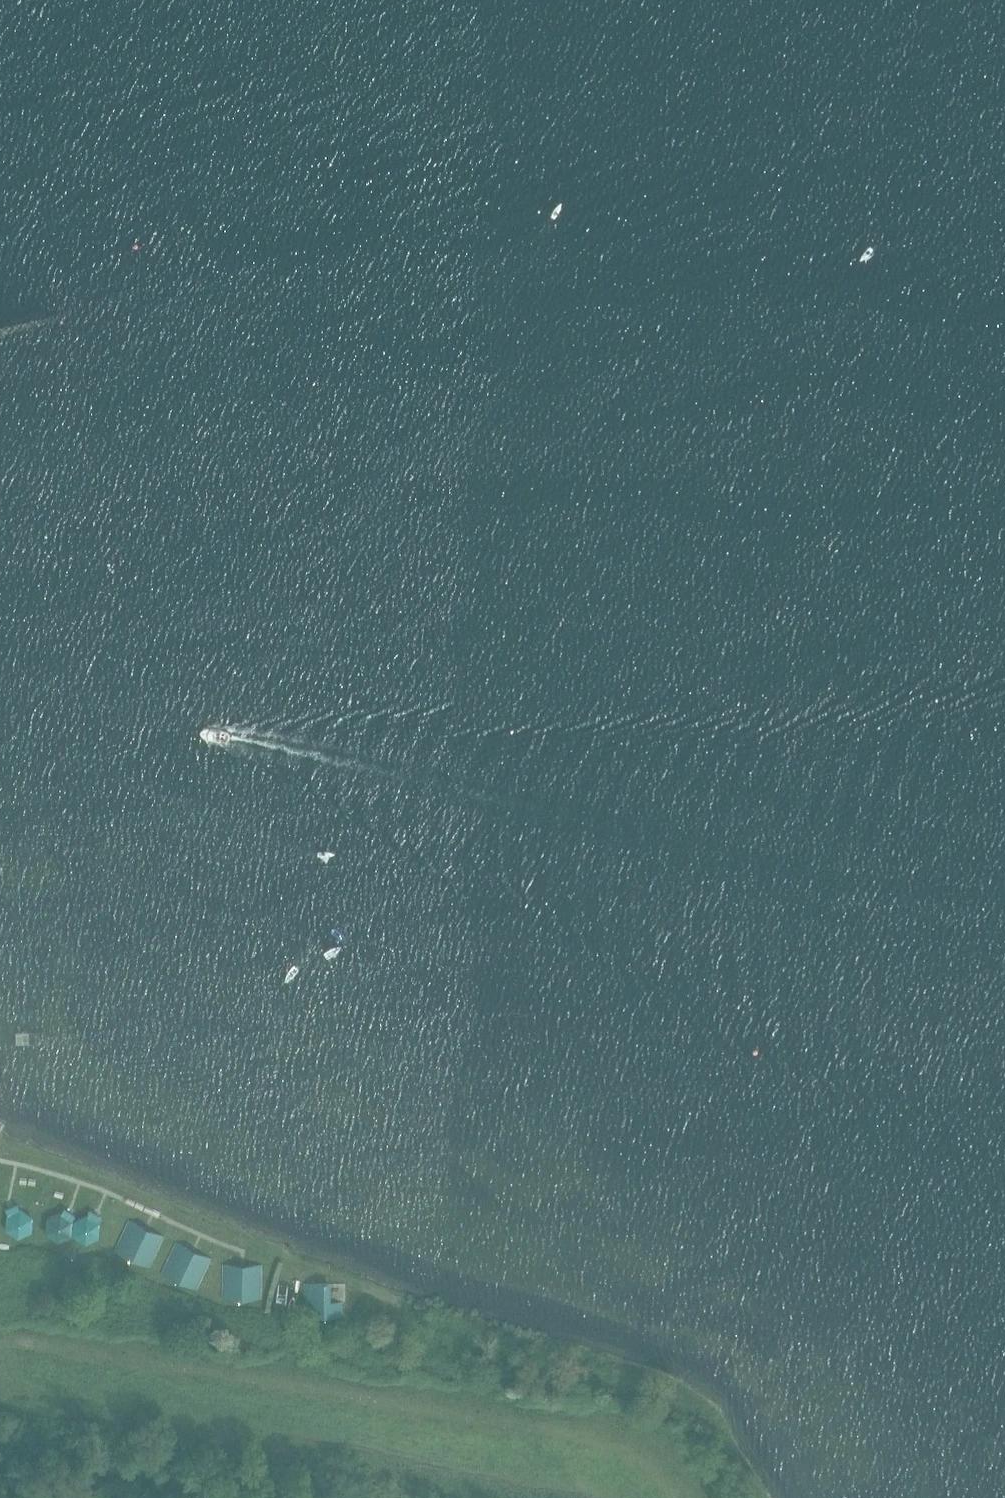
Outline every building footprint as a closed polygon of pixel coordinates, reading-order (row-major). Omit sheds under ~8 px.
[(20,1209),(16,1203),(4,1208),(6,1216),(5,1229),(17,1239),(30,1231),(30,1216),(20,1209)] [(96,1213),(89,1207),(87,1213),(72,1219),(74,1214),(63,1206),(59,1212),(45,1217),(45,1233),(58,1241),(71,1235),(82,1245),(98,1239),(99,1223),(102,1216),(96,1213)] [(129,1219),(113,1250),(149,1267),(164,1236),(146,1227),(129,1219)] [(193,1249),(178,1241),(161,1273),(197,1290),(211,1258),(193,1249)] [(242,1264),(224,1263),(222,1299),(261,1300),(261,1266),(242,1264)] [(302,1282),(301,1318),(343,1319),(344,1284),(302,1282)]
